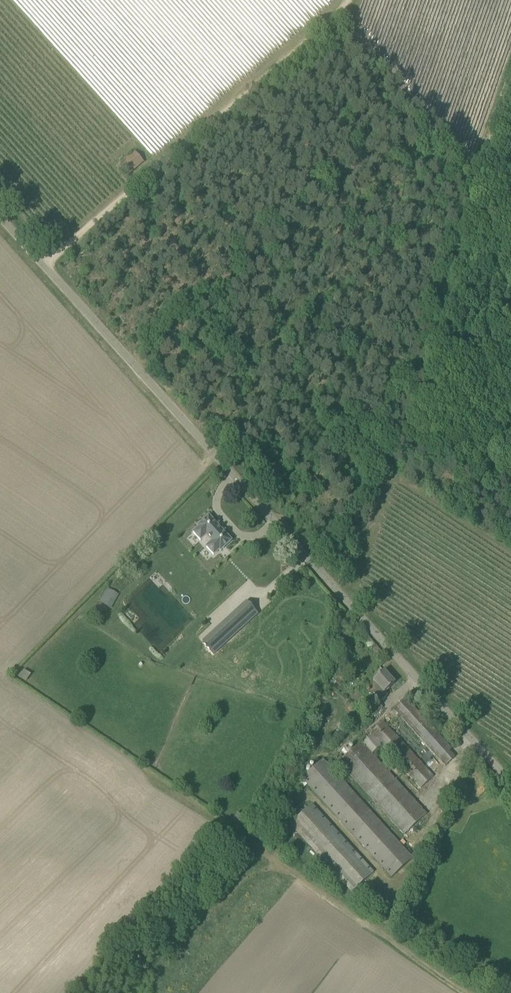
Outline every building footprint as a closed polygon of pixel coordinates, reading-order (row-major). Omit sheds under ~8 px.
[(119,165),(127,175),(144,162),(135,152),(119,165)] [(207,547),(214,554),(219,550),(220,551),(231,541),(209,516),(198,526),(199,527),(193,532),(201,540),(206,535),(212,542),(207,547)] [(107,588),(99,602),(112,609),(119,595),(107,588)] [(245,625),(234,613),(203,642),(213,654),(245,625)] [(18,676),(25,681),(30,674),(23,669),(18,676)] [(369,689),(367,691),(371,695),(373,693),(376,697),(380,701),(387,695),(385,692),(395,684),(384,671),(373,680),(376,683),(369,689)] [(452,749),(406,698),(394,709),(446,766),(455,757),(449,751),(452,749)] [(382,709),(378,704),(363,716),(367,721),(382,709)] [(372,735),(382,745),(421,788),(434,777),(383,722),(371,733),(372,735)] [(372,735),(363,743),(372,754),(382,745),(372,735)] [(361,742),(339,762),(404,835),(427,814),(372,754),(363,743),(361,742)] [(301,777),(302,778),(391,877),(412,857),(322,758),(301,777)] [(352,891),(373,872),(311,804),(290,823),(352,891)]
